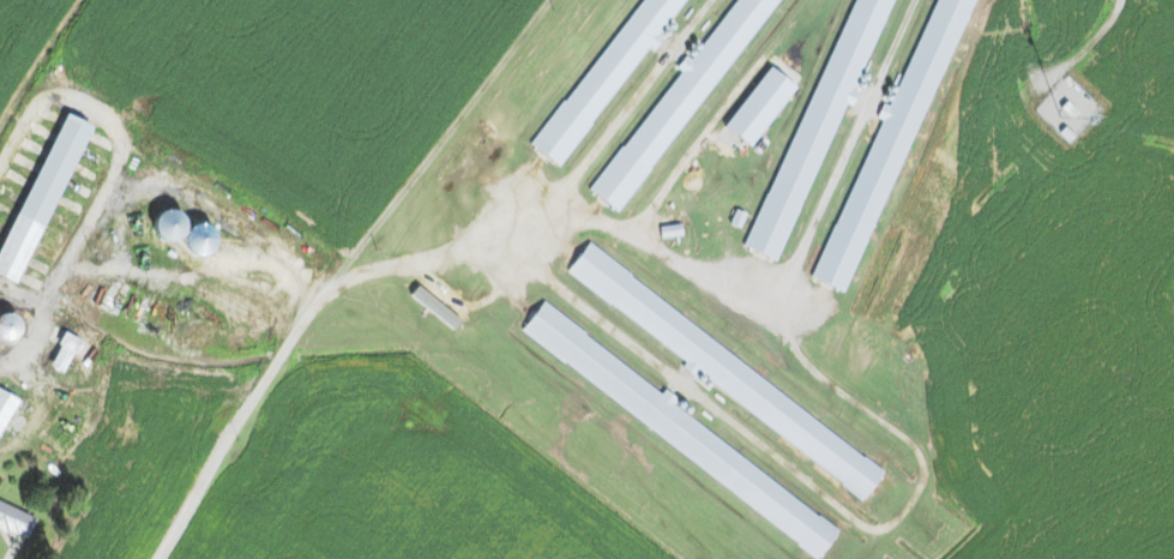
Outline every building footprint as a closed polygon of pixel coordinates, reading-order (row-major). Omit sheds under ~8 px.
[(685,0),(642,0),(535,150),(563,170),(685,0)] [(685,56),(676,69),(678,70),(590,193),(622,216),(776,0),(737,0),(693,62),(685,56)] [(889,0),(850,0),(750,253),(785,266),(889,0)] [(723,128),(750,147),(795,87),(768,67),(723,128)] [(59,113),(0,257),(0,277),(20,285),(85,124),(59,113)] [(866,495),(887,467),(583,250),(562,278),(866,495)] [(519,333),(818,557),(838,530),(660,397),(662,394),(541,303),(519,333)] [(20,332),(7,312),(0,316),(0,340),(2,343),(20,332)] [(61,375),(80,342),(65,334),(47,367),(61,375)] [(0,391),(0,432),(17,400),(0,391)] [(26,540),(35,517),(0,503),(0,529),(26,540)]
